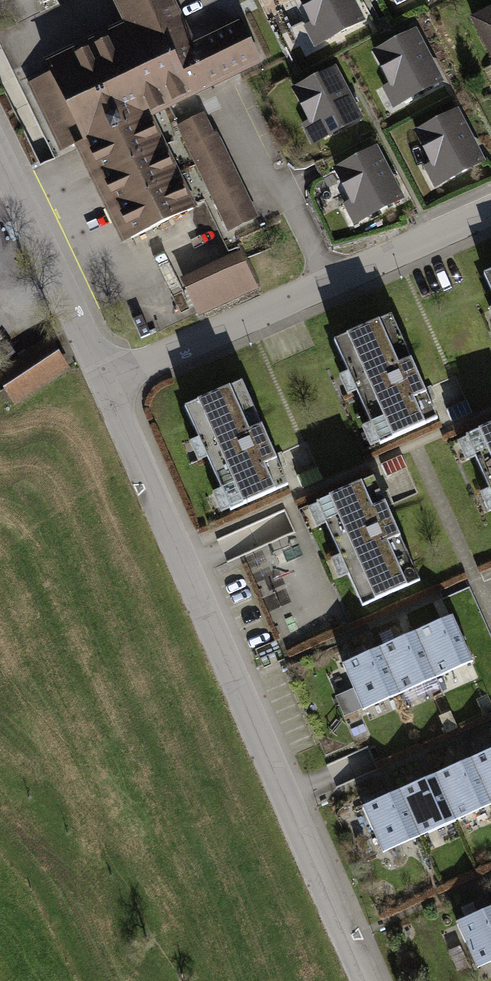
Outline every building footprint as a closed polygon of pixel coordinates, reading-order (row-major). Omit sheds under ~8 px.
[(132,29),(168,104),(259,60),(240,21),(186,48),(174,23),(180,21),(170,0),(122,0),(118,2),(132,29)] [(361,21),(350,0),(302,0),(314,23),(316,21),(326,39),(361,21)] [(473,19),(490,52),(490,10),(473,19)] [(145,110),(147,114),(168,104),(132,29),(50,69),(52,73),(41,79),(45,88),(34,93),(57,141),(68,135),(72,145),(84,139),(145,110)] [(439,81),(413,33),(376,52),(392,83),(395,82),(404,100),(439,81)] [(333,70),(295,90),(311,120),(314,119),(323,137),(358,119),(333,70)] [(84,139),(100,172),(161,143),(147,114),(145,110),(84,139)] [(455,113),(417,132),(434,163),(436,162),(446,179),(481,161),(455,113)] [(206,122),(182,134),(228,230),(253,218),(206,122)] [(100,172),(115,205),(177,176),(161,143),(100,172)] [(400,198),(375,150),(337,169),(353,200),(356,199),(365,216),(400,198)] [(115,205),(131,237),(192,208),(177,176),(115,205)] [(190,287),(201,311),(256,284),(245,261),(190,287)] [(392,315),(334,340),(380,444),(438,419),(392,315)] [(50,342),(0,375),(8,387),(1,392),(7,401),(14,397),(17,401),(67,368),(50,342)] [(242,381),(185,406),(231,510),(288,485),(242,381)] [(472,413),(467,400),(447,409),(452,421),(472,413)] [(466,436),(490,492),(490,425),(466,436)] [(382,464),(388,477),(407,468),(401,455),(382,464)] [(374,477),(316,502),(362,606),(420,580),(374,477)] [(473,661),(452,615),(416,631),(436,677),(473,661)] [(436,677),(416,631),(379,647),(399,693),(436,677)] [(399,693),(379,647),(343,664),(363,709),(399,693)] [(472,758),(490,801),(490,749),(472,758)] [(472,758),(435,774),(456,820),(490,804),(490,801),(472,758)] [(456,820),(435,774),(399,790),(419,836),(456,820)] [(419,836),(399,790),(363,806),(383,852),(419,836)] [(457,921),(477,967),(490,961),(490,906),(457,921)]
